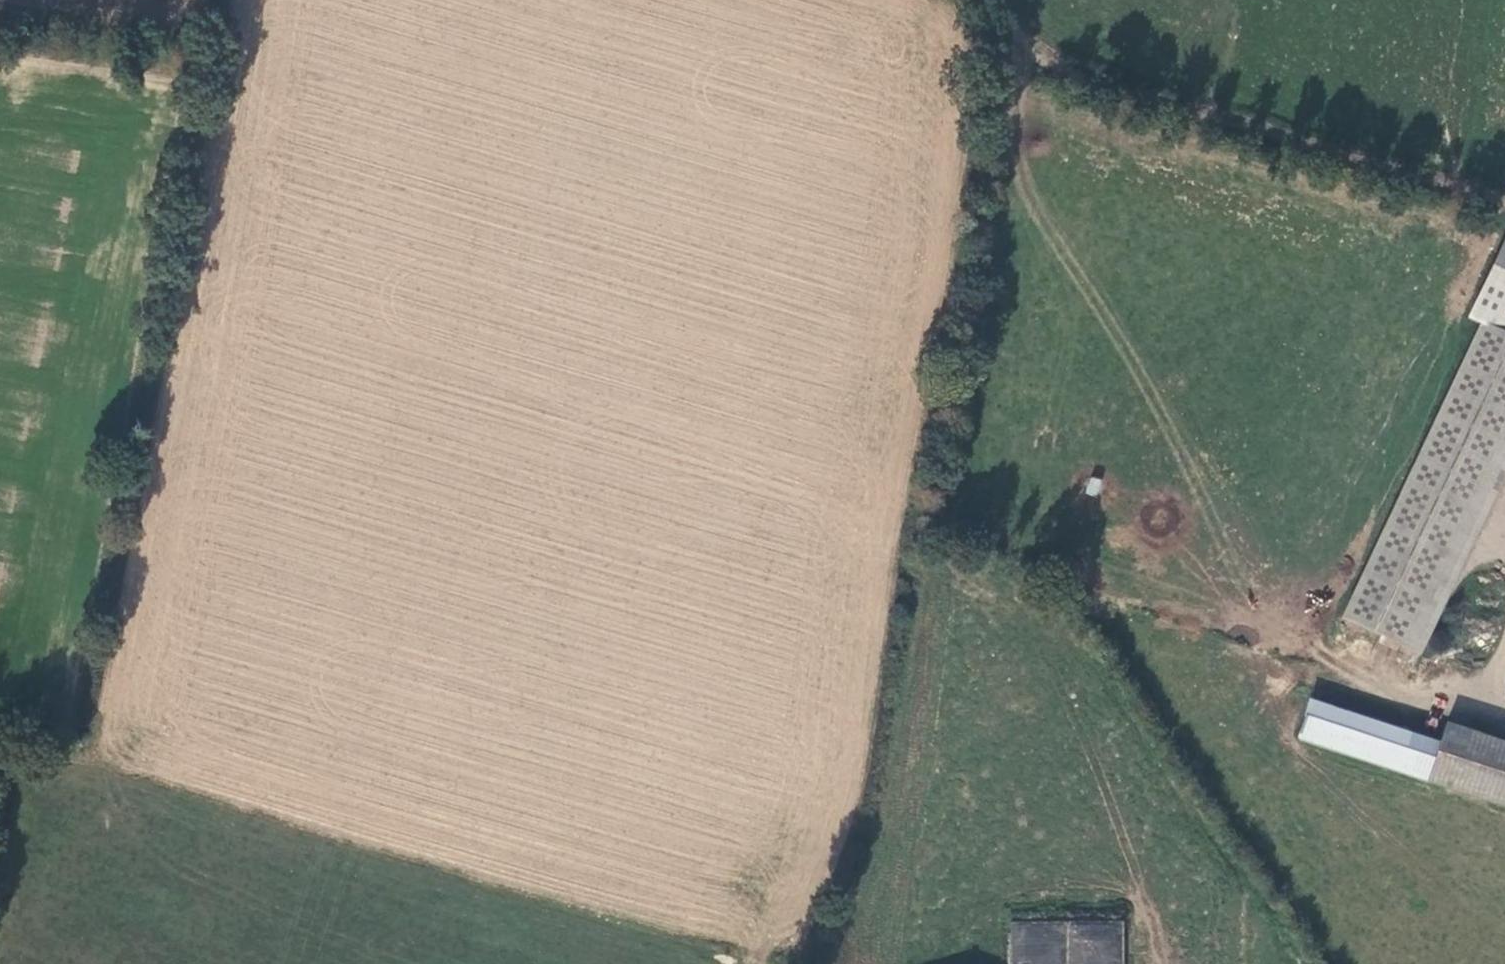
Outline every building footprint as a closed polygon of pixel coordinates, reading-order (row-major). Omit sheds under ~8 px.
[(1344,627),(1404,654),(1504,434),(1504,342),(1480,330),(1344,627)] [(1404,654),(1420,668),(1504,481),(1504,434),(1404,654)] [(1448,731),(1430,790),(1504,813),(1504,749),(1448,731)]
